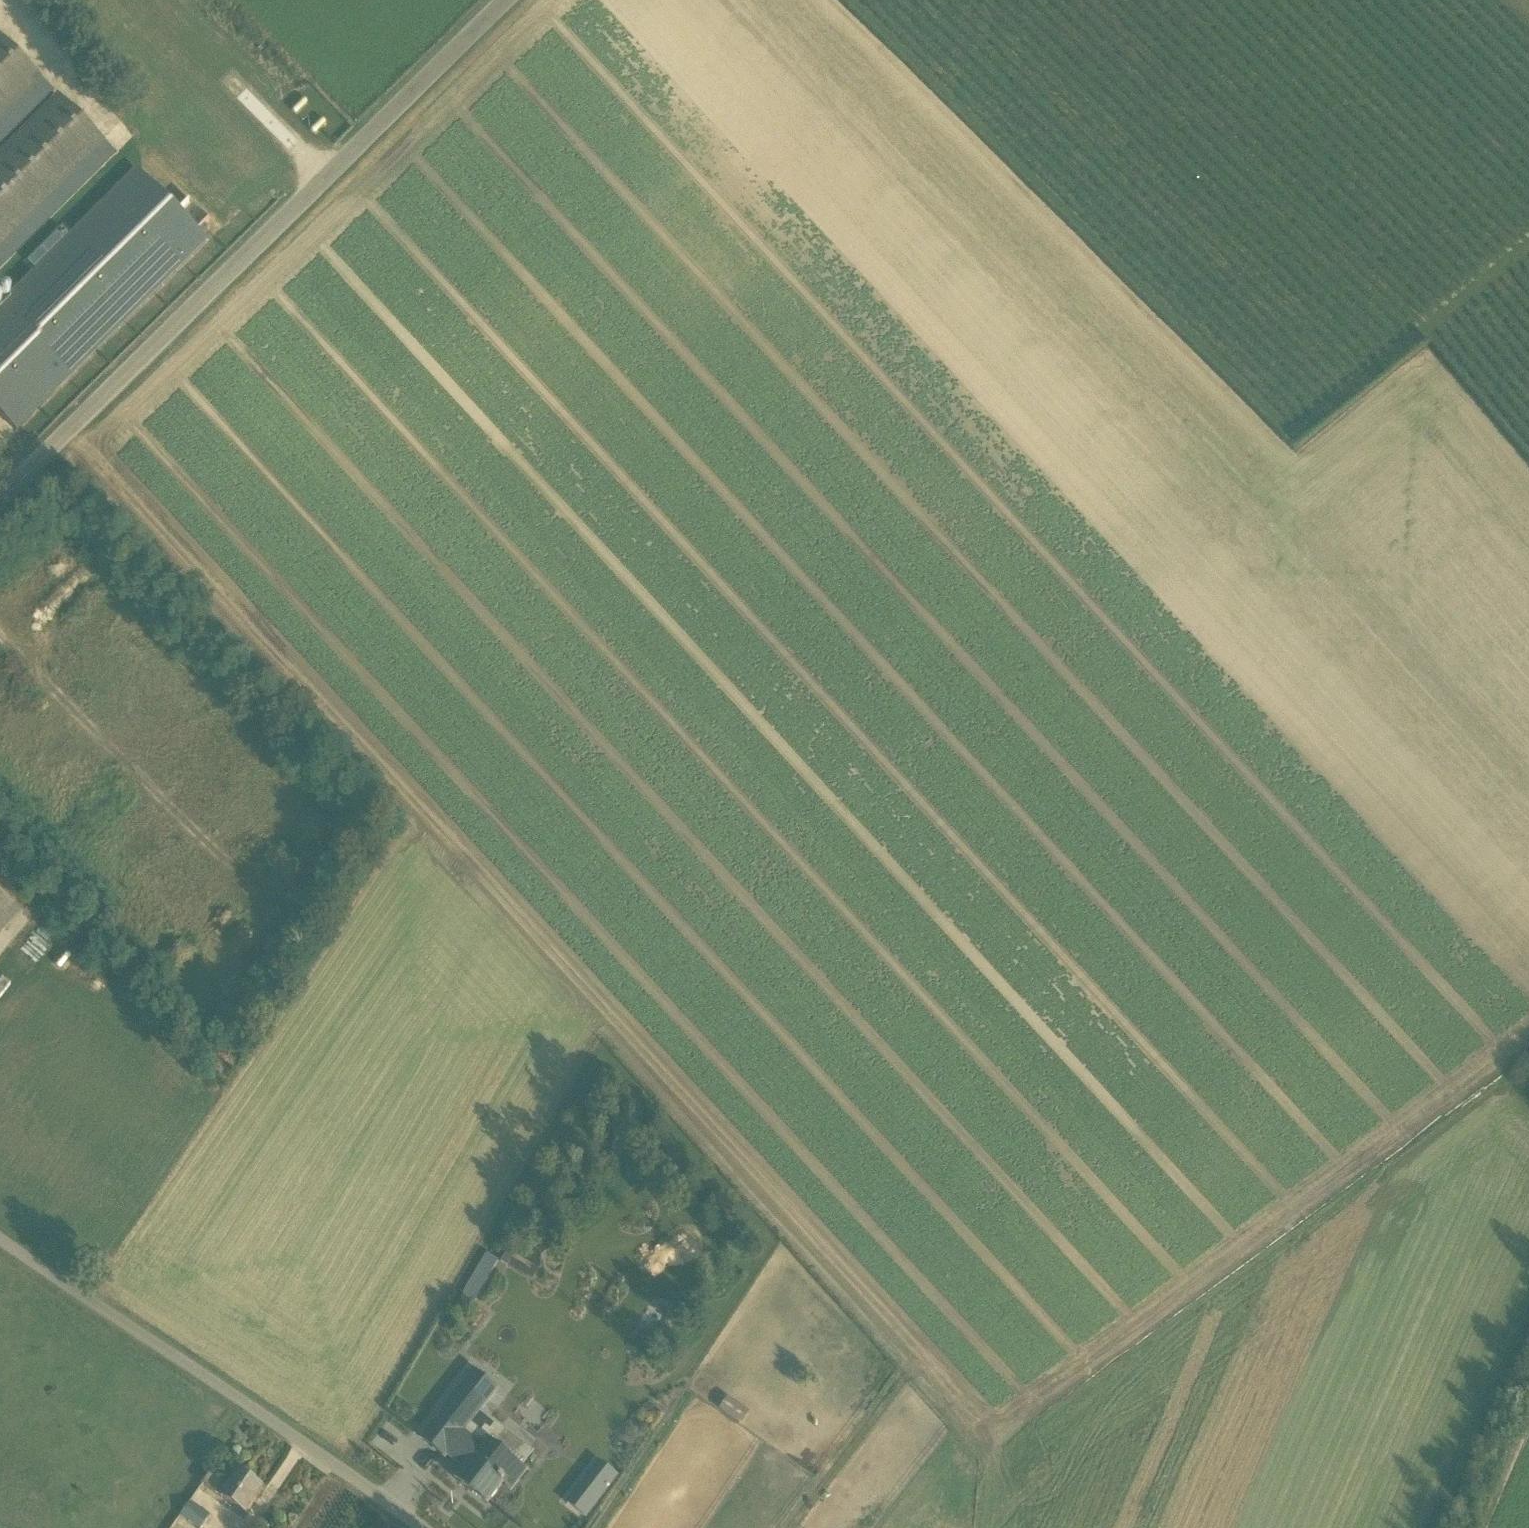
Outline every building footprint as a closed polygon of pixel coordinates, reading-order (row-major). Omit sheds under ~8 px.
[(41,79),(0,37),(0,120),(41,79)] [(103,141),(56,93),(51,99),(0,150),(0,244),(103,141)] [(0,302),(0,412),(17,430),(209,237),(136,165),(0,302)] [(19,913),(13,907),(14,906),(0,894),(0,935),(19,913)] [(472,1302),(496,1260),(485,1254),(460,1295),(472,1302)] [(504,1255),(499,1263),(507,1267),(511,1259),(504,1255)] [(476,1369),(424,1436),(446,1454),(448,1450),(468,1466),(459,1478),(488,1501),(503,1481),(511,1487),(526,1468),(521,1464),(525,1459),(512,1449),(508,1453),(484,1434),(486,1431),(472,1420),(498,1386),(476,1369)] [(620,1472),(628,1460),(616,1451),(607,1464),(614,1468),(620,1472)] [(232,1485),(212,1472),(203,1485),(222,1497),(220,1499),(246,1515),(263,1489),(240,1473),(232,1485)] [(211,1516),(191,1502),(181,1516),(198,1527),(203,1527),(211,1516)]
